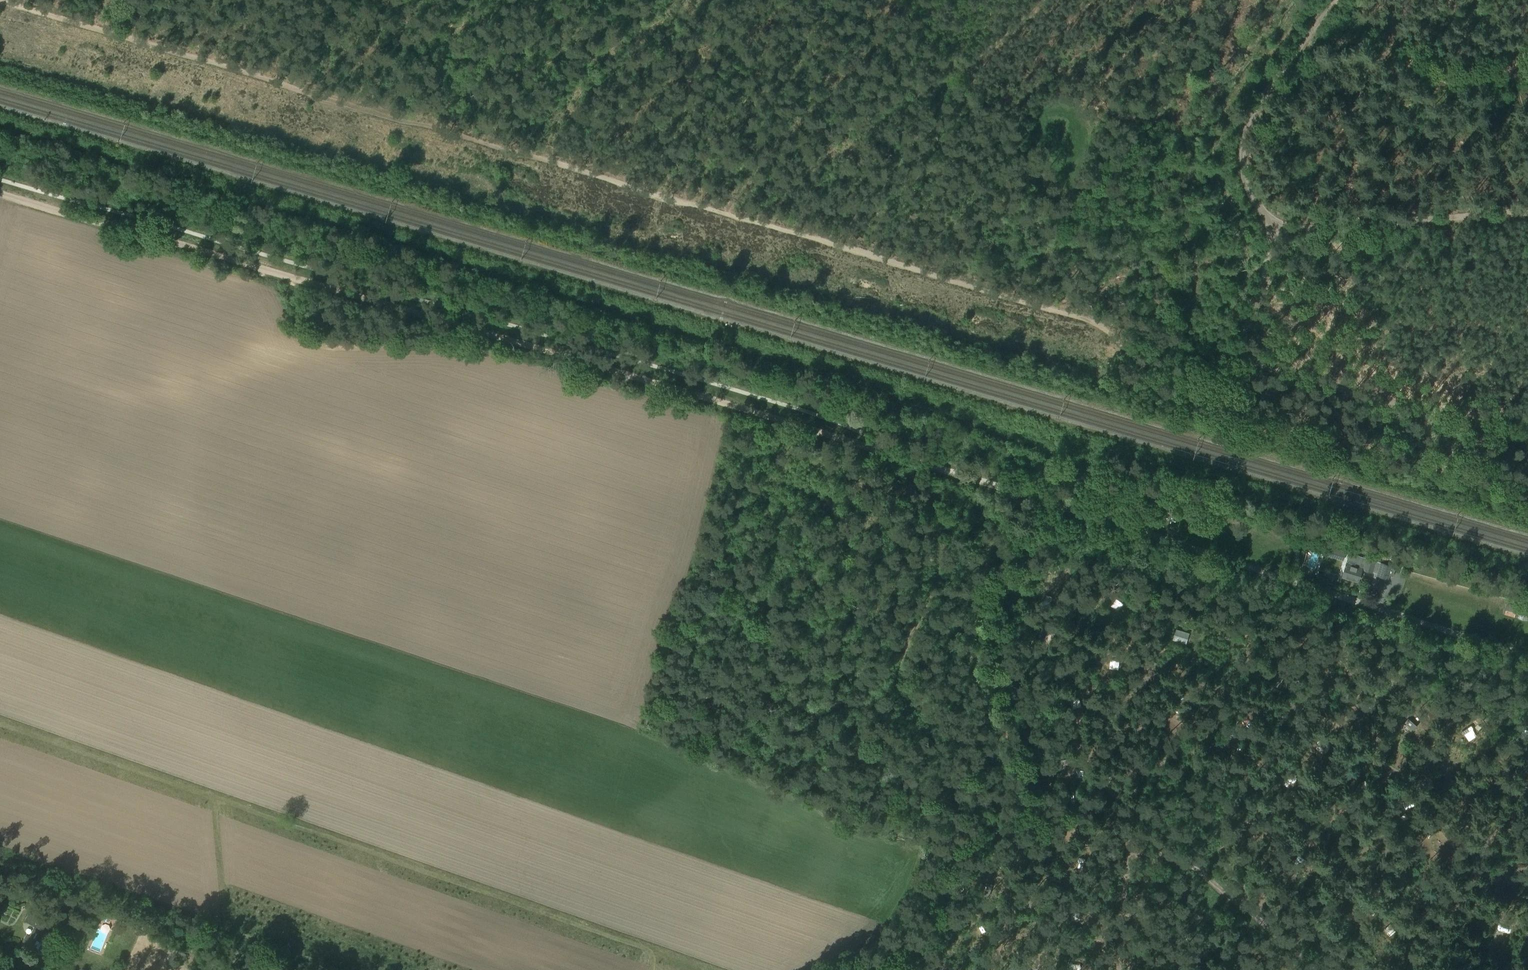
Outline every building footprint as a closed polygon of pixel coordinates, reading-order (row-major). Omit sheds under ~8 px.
[(1325,546),(1324,555),(1345,557),(1345,548),(1325,546)] [(1364,563),(1347,557),(1341,576),(1358,581),(1364,563)] [(1392,566),(1380,562),(1376,561),(1367,558),(1363,569),(1377,573),(1376,575),(1389,579),(1392,566)] [(1521,602),(1520,606),(1517,617),(1527,620),(1527,619),(1527,604),(1521,602)] [(1517,617),(1520,606),(1517,605),(1517,606),(1507,603),(1504,614),(1514,616),(1517,617)] [(1176,628),(1173,639),(1186,642),(1189,631),(1176,628)] [(1168,733),(1177,729),(1173,719),(1164,722),(1168,733)] [(1442,775),(1451,772),(1448,764),(1439,768),(1442,775)] [(26,933),(22,941),(44,953),(54,934),(42,928),(43,927),(46,921),(28,912),(24,920),(34,924),(30,934),(26,933)] [(969,929),(983,933),(985,925),(971,921),(969,929)] [(97,928),(89,948),(100,952),(108,932),(97,928)] [(1502,940),(1509,936),(1504,928),(1498,932),(1502,940)] [(175,949),(171,960),(182,964),(186,954),(175,949)]
